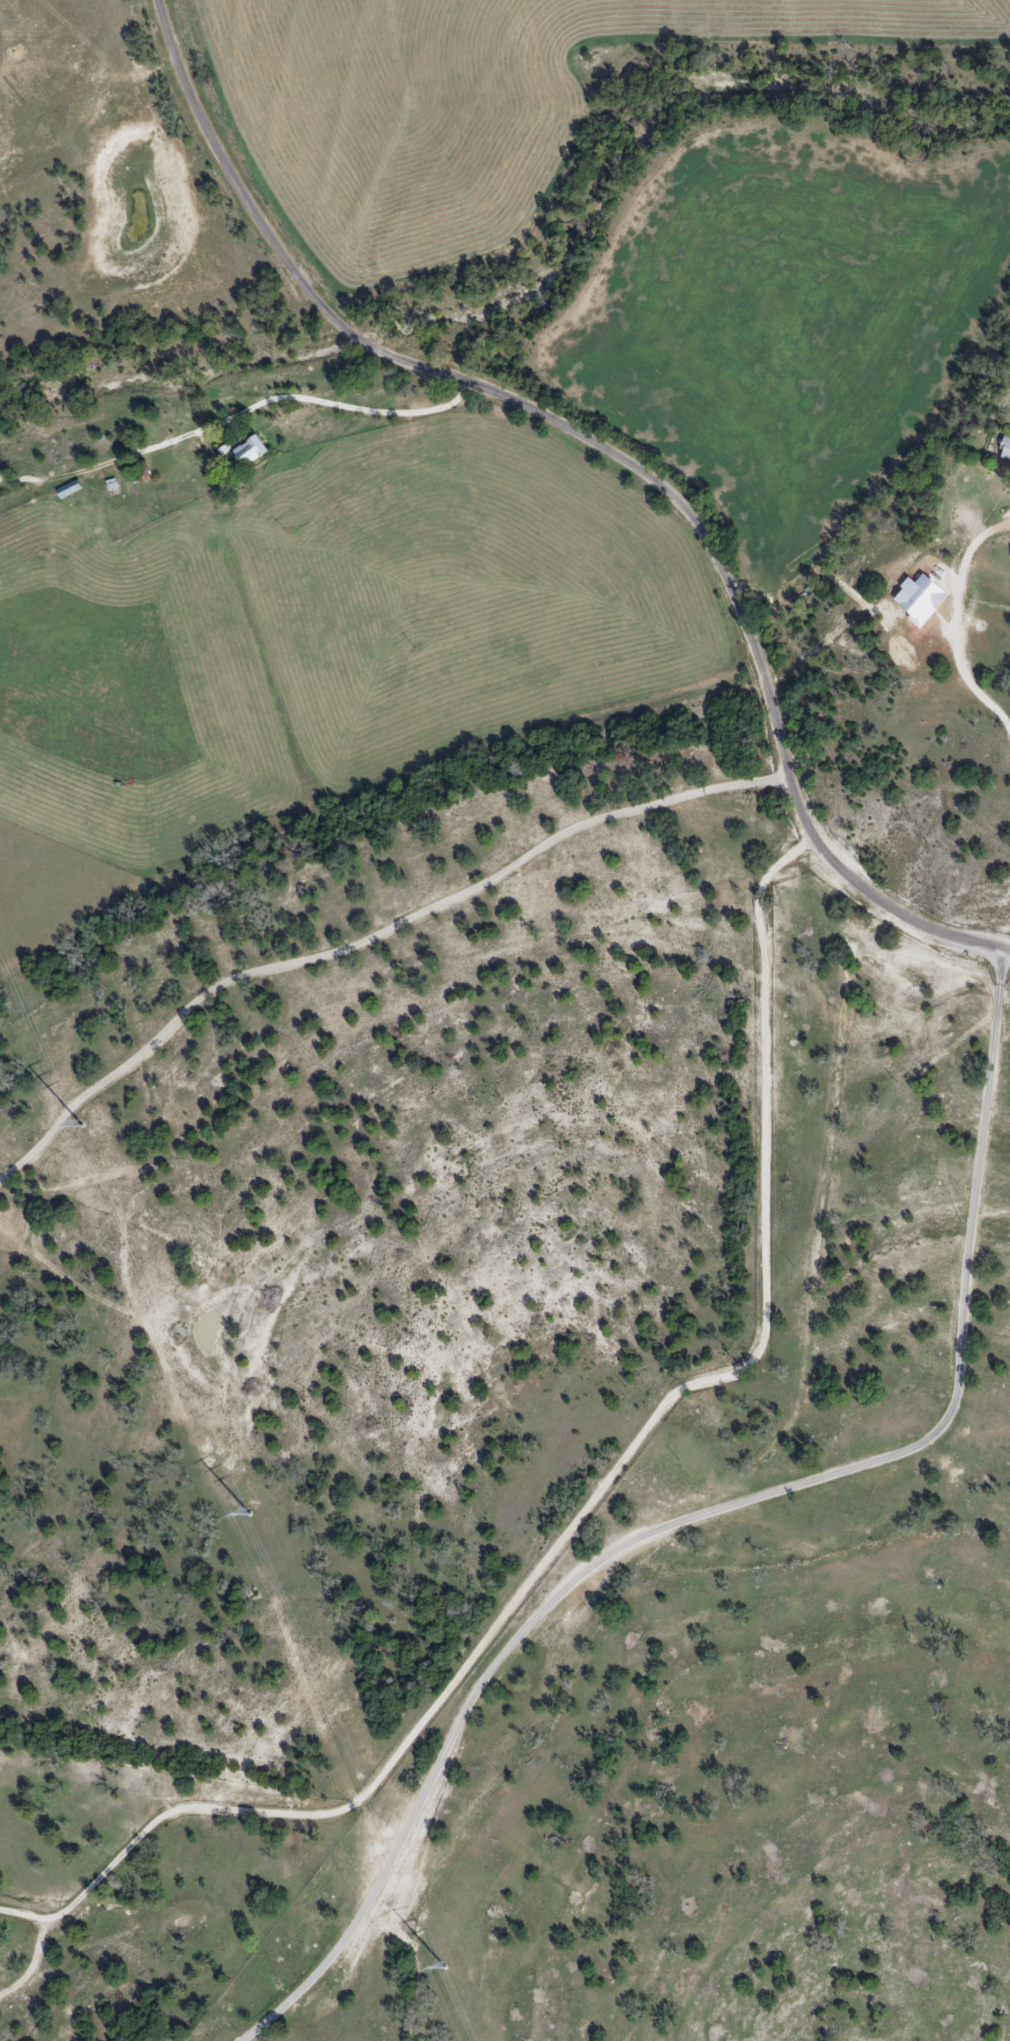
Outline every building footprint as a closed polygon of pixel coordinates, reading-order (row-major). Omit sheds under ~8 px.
[(243,470),(266,451),(253,435),(230,455),(243,470)] [(1004,435),(997,458),(1009,462),(1009,437),(1004,435)] [(148,481),(145,465),(130,468),(134,485),(148,481)] [(59,498),(81,489),(77,479),(55,488),(59,498)]
